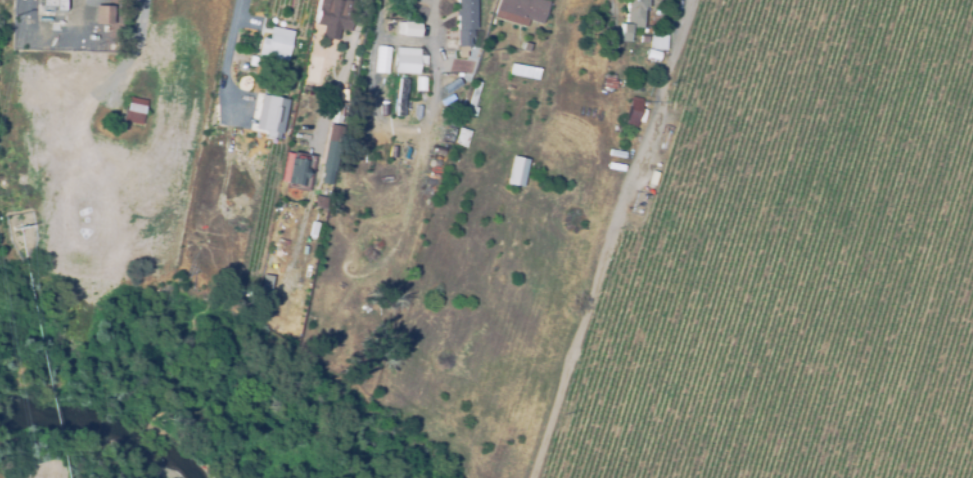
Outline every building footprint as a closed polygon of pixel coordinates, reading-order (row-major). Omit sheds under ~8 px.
[(43,5),(43,0),(64,0),(63,11),(56,11),(57,7),(43,5)] [(317,25),(322,0),(334,0),(333,6),(340,7),(340,10),(353,13),(349,31),(317,25)] [(455,48),(455,0),(474,0),(475,30),(470,30),(471,38),(468,39),(468,48),(455,48)] [(494,18),(500,0),(528,0),(539,0),(549,3),(542,25),(528,21),(526,28),(494,18)] [(625,26),(626,0),(647,0),(647,9),(643,9),(642,32),(631,31),(631,43),(620,43),(621,26),(625,26)] [(611,16),(610,2),(617,1),(618,15),(611,16)] [(112,24),(94,24),(94,7),(112,7),(112,24)] [(403,22),(419,23),(419,36),(402,35),(403,22)] [(292,32),(286,59),(264,55),(258,54),(261,38),(267,40),(269,28),(292,32)] [(664,50),(649,49),(650,30),(665,32),(664,50)] [(647,43),(639,43),(639,35),(648,36),(647,43)] [(376,47),(388,48),(386,74),(374,73),(376,47)] [(418,75),(396,75),(397,50),(419,51),(418,75)] [(660,53),(657,61),(645,57),(647,50),(660,53)] [(257,56),(256,66),(249,65),(250,55),(257,56)] [(476,108),(474,116),(465,114),(483,55),(488,57),(472,107),(476,108)] [(510,64),(538,69),(536,79),(508,74),(510,64)] [(613,91),(602,88),(605,75),(613,77),(612,82),(614,82),(613,91)] [(462,83),(447,93),(442,86),(457,76),(462,83)] [(404,118),(396,117),(400,79),(408,80),(404,118)] [(250,130),(264,132),(264,136),(280,139),(287,99),(257,93),(250,130)] [(141,125),(124,122),(128,98),(146,101),(141,125)] [(635,130),(624,127),(630,98),(642,101),(635,130)] [(331,105),(341,107),(339,125),(328,123),(331,105)] [(451,144),(443,142),(442,144),(434,142),(436,132),(443,134),(446,124),(456,126),(451,144)] [(328,126),(338,128),(335,144),(325,141),(328,126)] [(465,149),(457,146),(465,126),(473,129),(465,149)] [(331,145),(338,146),(336,156),(330,155),(331,145)] [(307,160),(306,169),(308,169),(307,175),(304,175),(303,184),(287,182),(287,179),(281,178),(285,152),(293,153),(291,163),(294,163),(295,158),(307,160)] [(523,189),(506,185),(512,158),(529,161),(523,189)] [(326,196),(324,208),(312,206),(315,194),(326,196)] [(273,275),(268,297),(258,295),(262,273),(273,275)]
